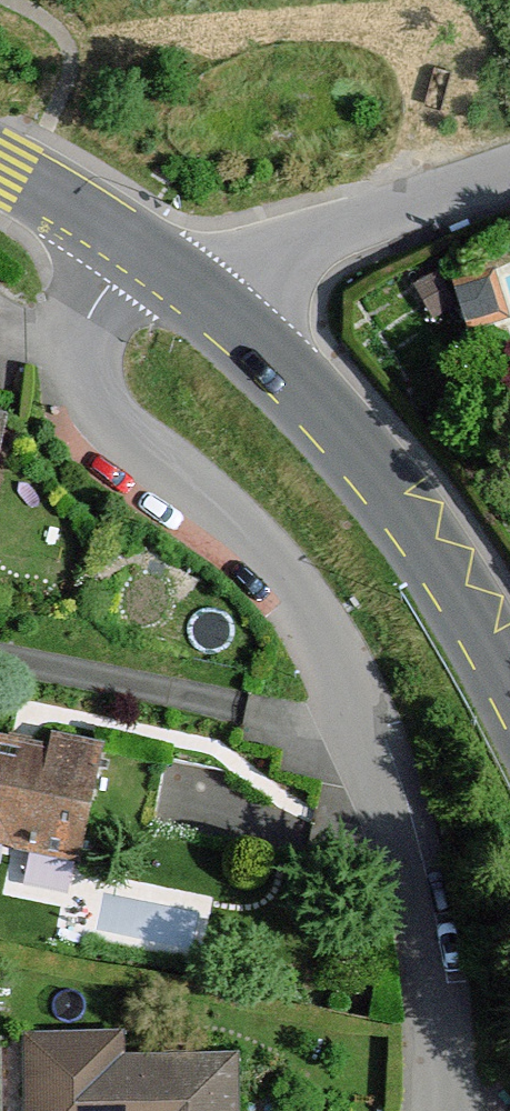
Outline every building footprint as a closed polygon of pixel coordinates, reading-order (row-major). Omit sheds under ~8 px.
[(484,271),(443,280),(453,326),(495,316),(484,271)] [(9,415),(0,413),(0,464),(9,415)] [(81,865),(106,745),(52,733),(49,748),(0,737),(0,848),(81,865)] [(34,1062),(34,1110),(228,1110),(228,1063),(34,1062)]
